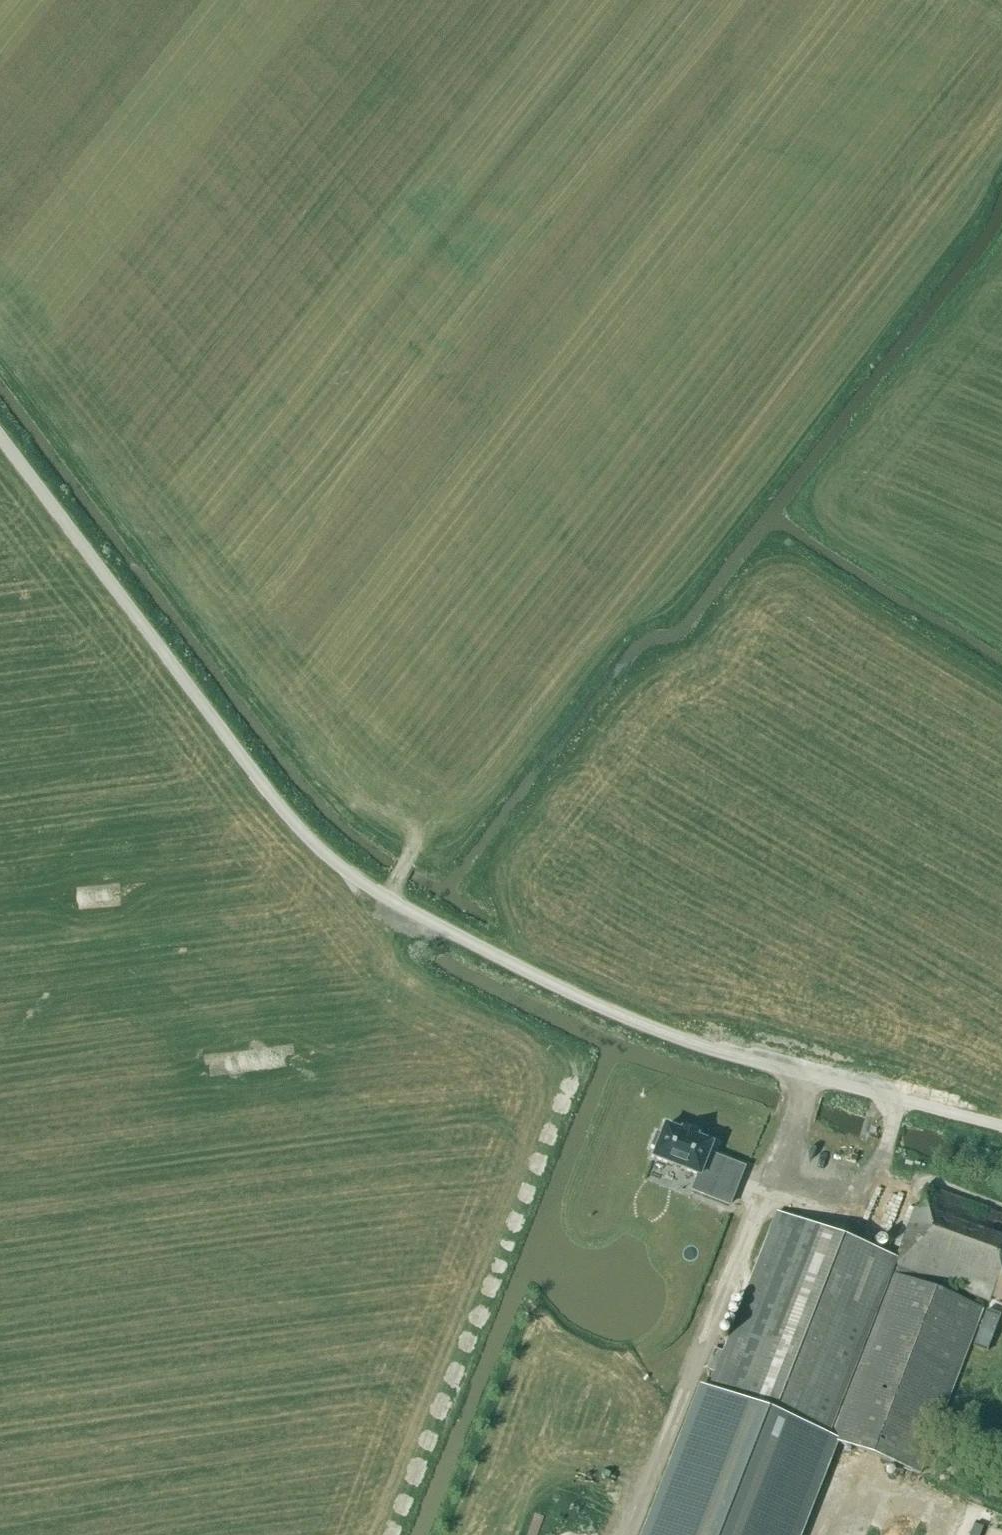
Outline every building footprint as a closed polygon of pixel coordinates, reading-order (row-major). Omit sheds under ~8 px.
[(681,1133),(665,1126),(662,1136),(657,1134),(652,1147),(656,1149),(653,1158),(698,1176),(692,1191),(711,1198),(725,1161),(708,1154),(712,1145),(696,1139),(697,1137),(682,1131),(681,1133)] [(830,1439),(920,1474),(983,1308),(944,1293),(947,1285),(990,1301),(992,1297),(1001,1301),(1001,1215),(928,1187),(919,1209),(915,1207),(896,1258),(835,1235),(777,1213),(709,1390),(704,1388),(646,1534),(794,1534),(830,1439)]
